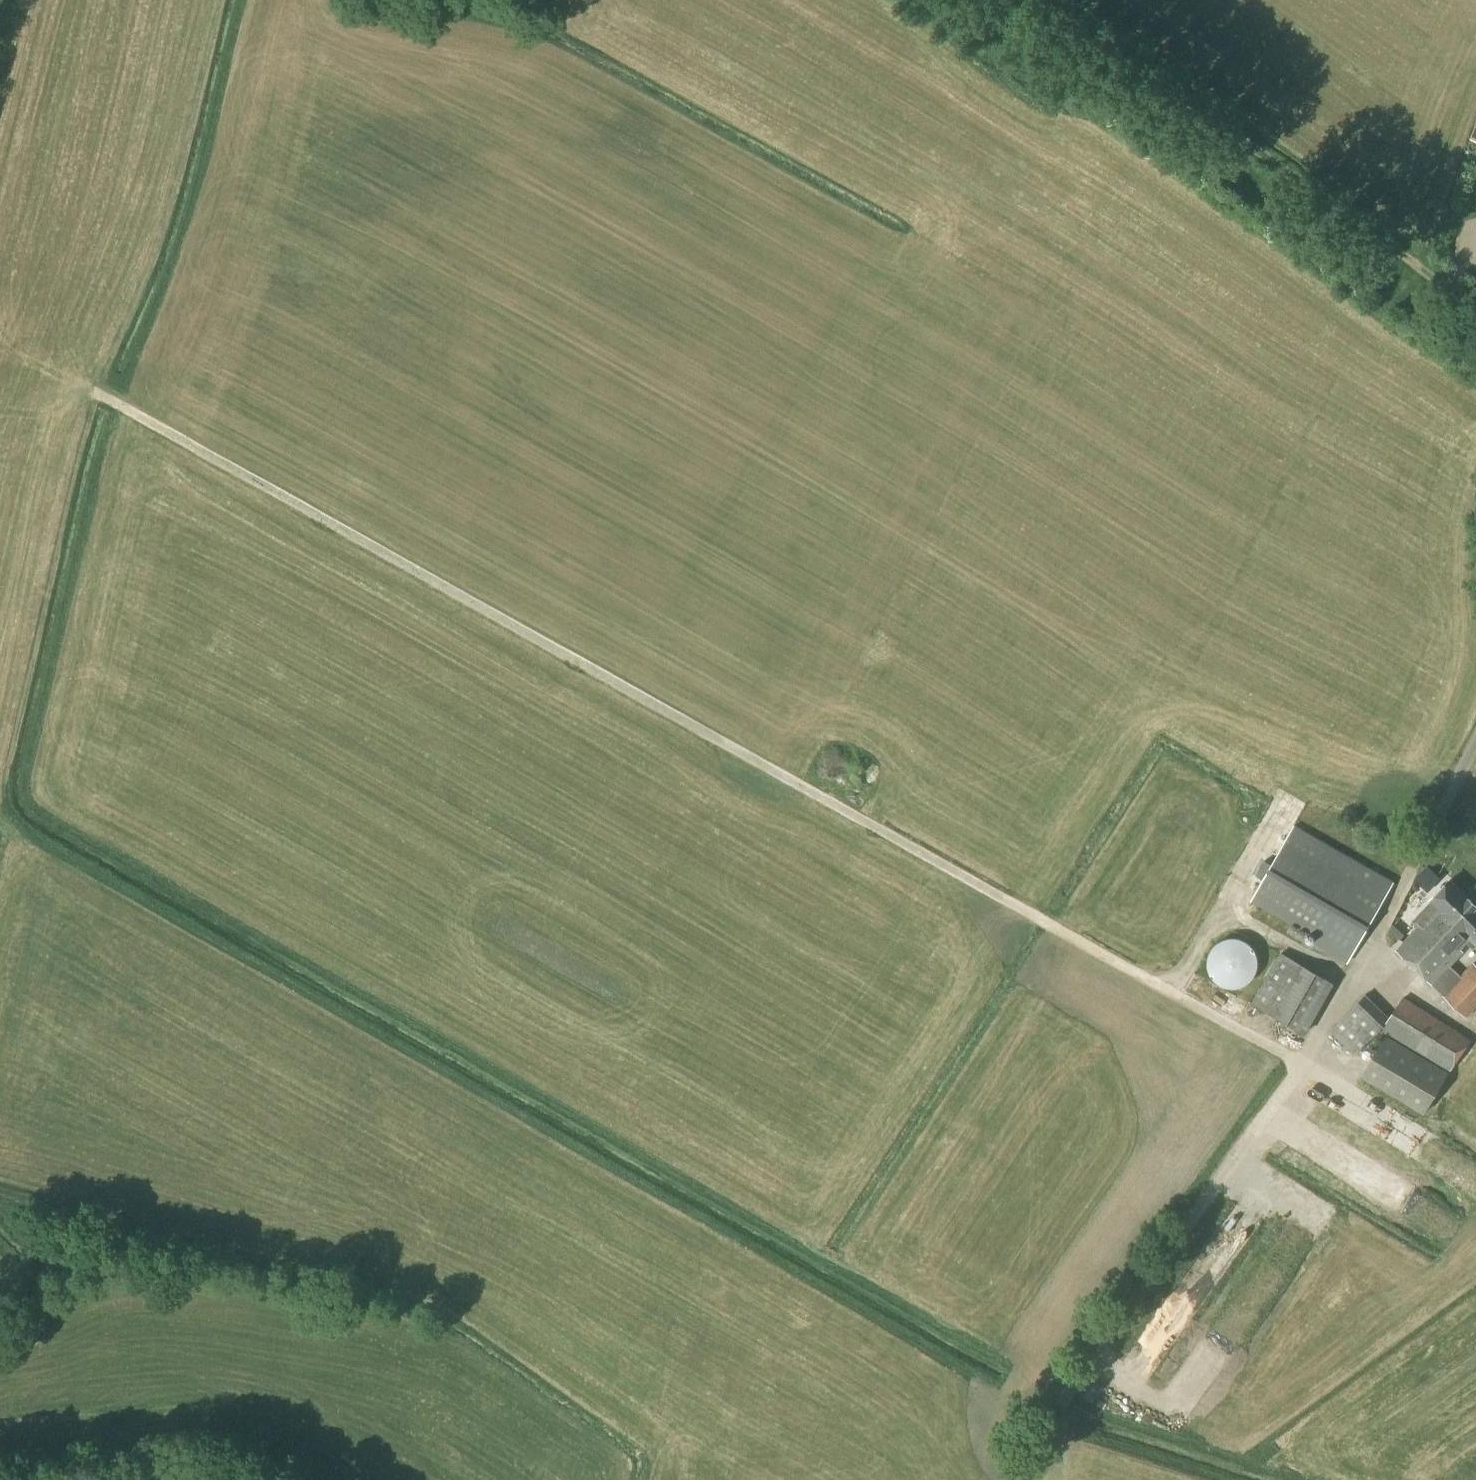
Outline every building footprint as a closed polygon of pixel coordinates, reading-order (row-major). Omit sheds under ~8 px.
[(1349,960),(1393,884),(1293,827),(1252,899),(1317,936),(1314,940),(1349,960)] [(1475,1007),(1475,965),(1466,956),(1475,945),(1475,906),(1450,881),(1431,900),(1431,901),(1411,922),(1417,929),(1397,952),(1466,1017),(1475,1007)] [(1230,989),(1235,989),(1237,988),(1239,988),(1241,987),(1243,986),(1245,985),(1247,984),(1248,983),(1250,981),(1251,980),(1253,978),(1254,976),(1255,974),(1256,972),(1256,970),(1257,968),(1257,966),(1257,964),(1257,961),(1257,959),(1256,957),(1256,955),(1255,953),(1254,951),(1253,949),(1251,947),(1250,946),(1246,943),(1245,942),(1243,941),(1239,939),(1236,939),(1232,939),(1230,939),(1228,939),(1226,940),(1224,940),(1220,942),(1218,943),(1216,945),(1214,946),(1213,948),(1212,950),(1210,951),(1209,953),(1209,955),(1208,957),(1208,960),(1207,962),(1207,964),(1207,966),(1208,968),(1208,970),(1209,972),(1210,974),(1211,976),(1212,978),(1213,980),(1216,983),(1218,984),(1220,985),(1222,986),(1224,987),(1226,988),(1228,988),(1230,989)] [(1304,1034),(1333,984),(1280,954),(1252,1004),(1304,1034)] [(1343,1019),(1330,1031),(1355,1056),(1368,1043),(1378,1031),(1386,1036),(1362,1076),(1424,1113),(1448,1073),(1450,1071),(1465,1049),(1471,1041),(1404,998),(1389,1019),(1365,996),(1343,1019)]
